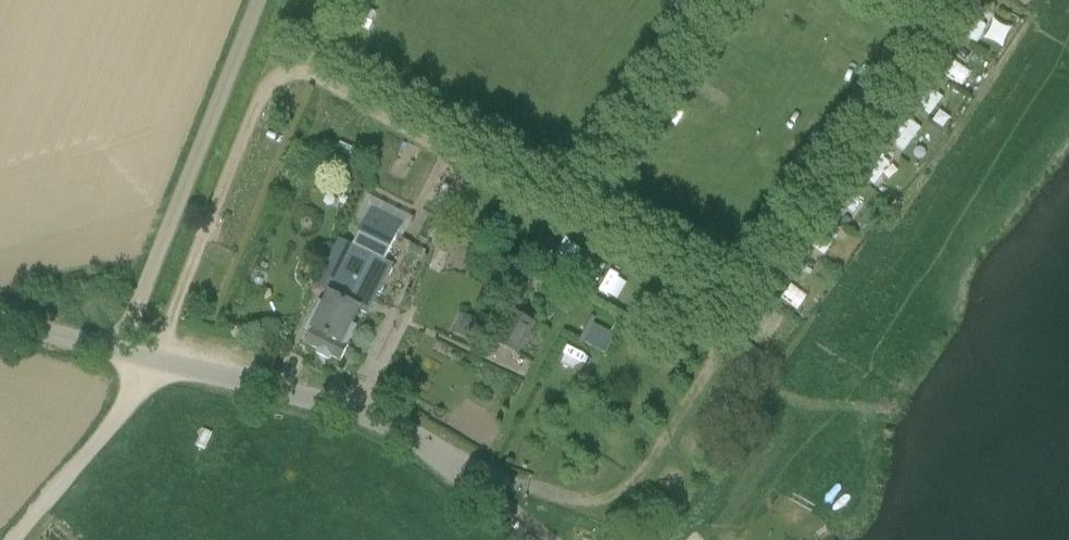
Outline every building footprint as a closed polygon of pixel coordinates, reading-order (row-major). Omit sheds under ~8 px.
[(864,62),(851,82),(868,94),(881,74),(864,62)] [(817,151),(830,125),(821,121),(807,147),(817,151)] [(317,320),(305,344),(318,350),(316,354),(330,361),(332,357),(341,362),(359,327),(353,324),(360,311),(369,316),(380,293),(382,295),(395,265),(386,261),(398,237),(402,240),(412,218),(368,196),(354,225),(363,229),(354,247),(356,247),(331,295),(330,295),(325,305),(320,302),(312,318),(313,319),(313,318),(317,320)] [(435,228),(426,225),(420,238),(428,242),(435,228)] [(423,252),(411,246),(405,258),(417,264),(423,252)] [(516,312),(498,344),(518,355),(536,323),(516,312)] [(456,335),(473,339),(477,317),(461,314),(456,335)] [(583,341),(609,352),(618,333),(591,322),(583,341)] [(662,484),(678,491),(685,477),(669,469),(662,484)]
